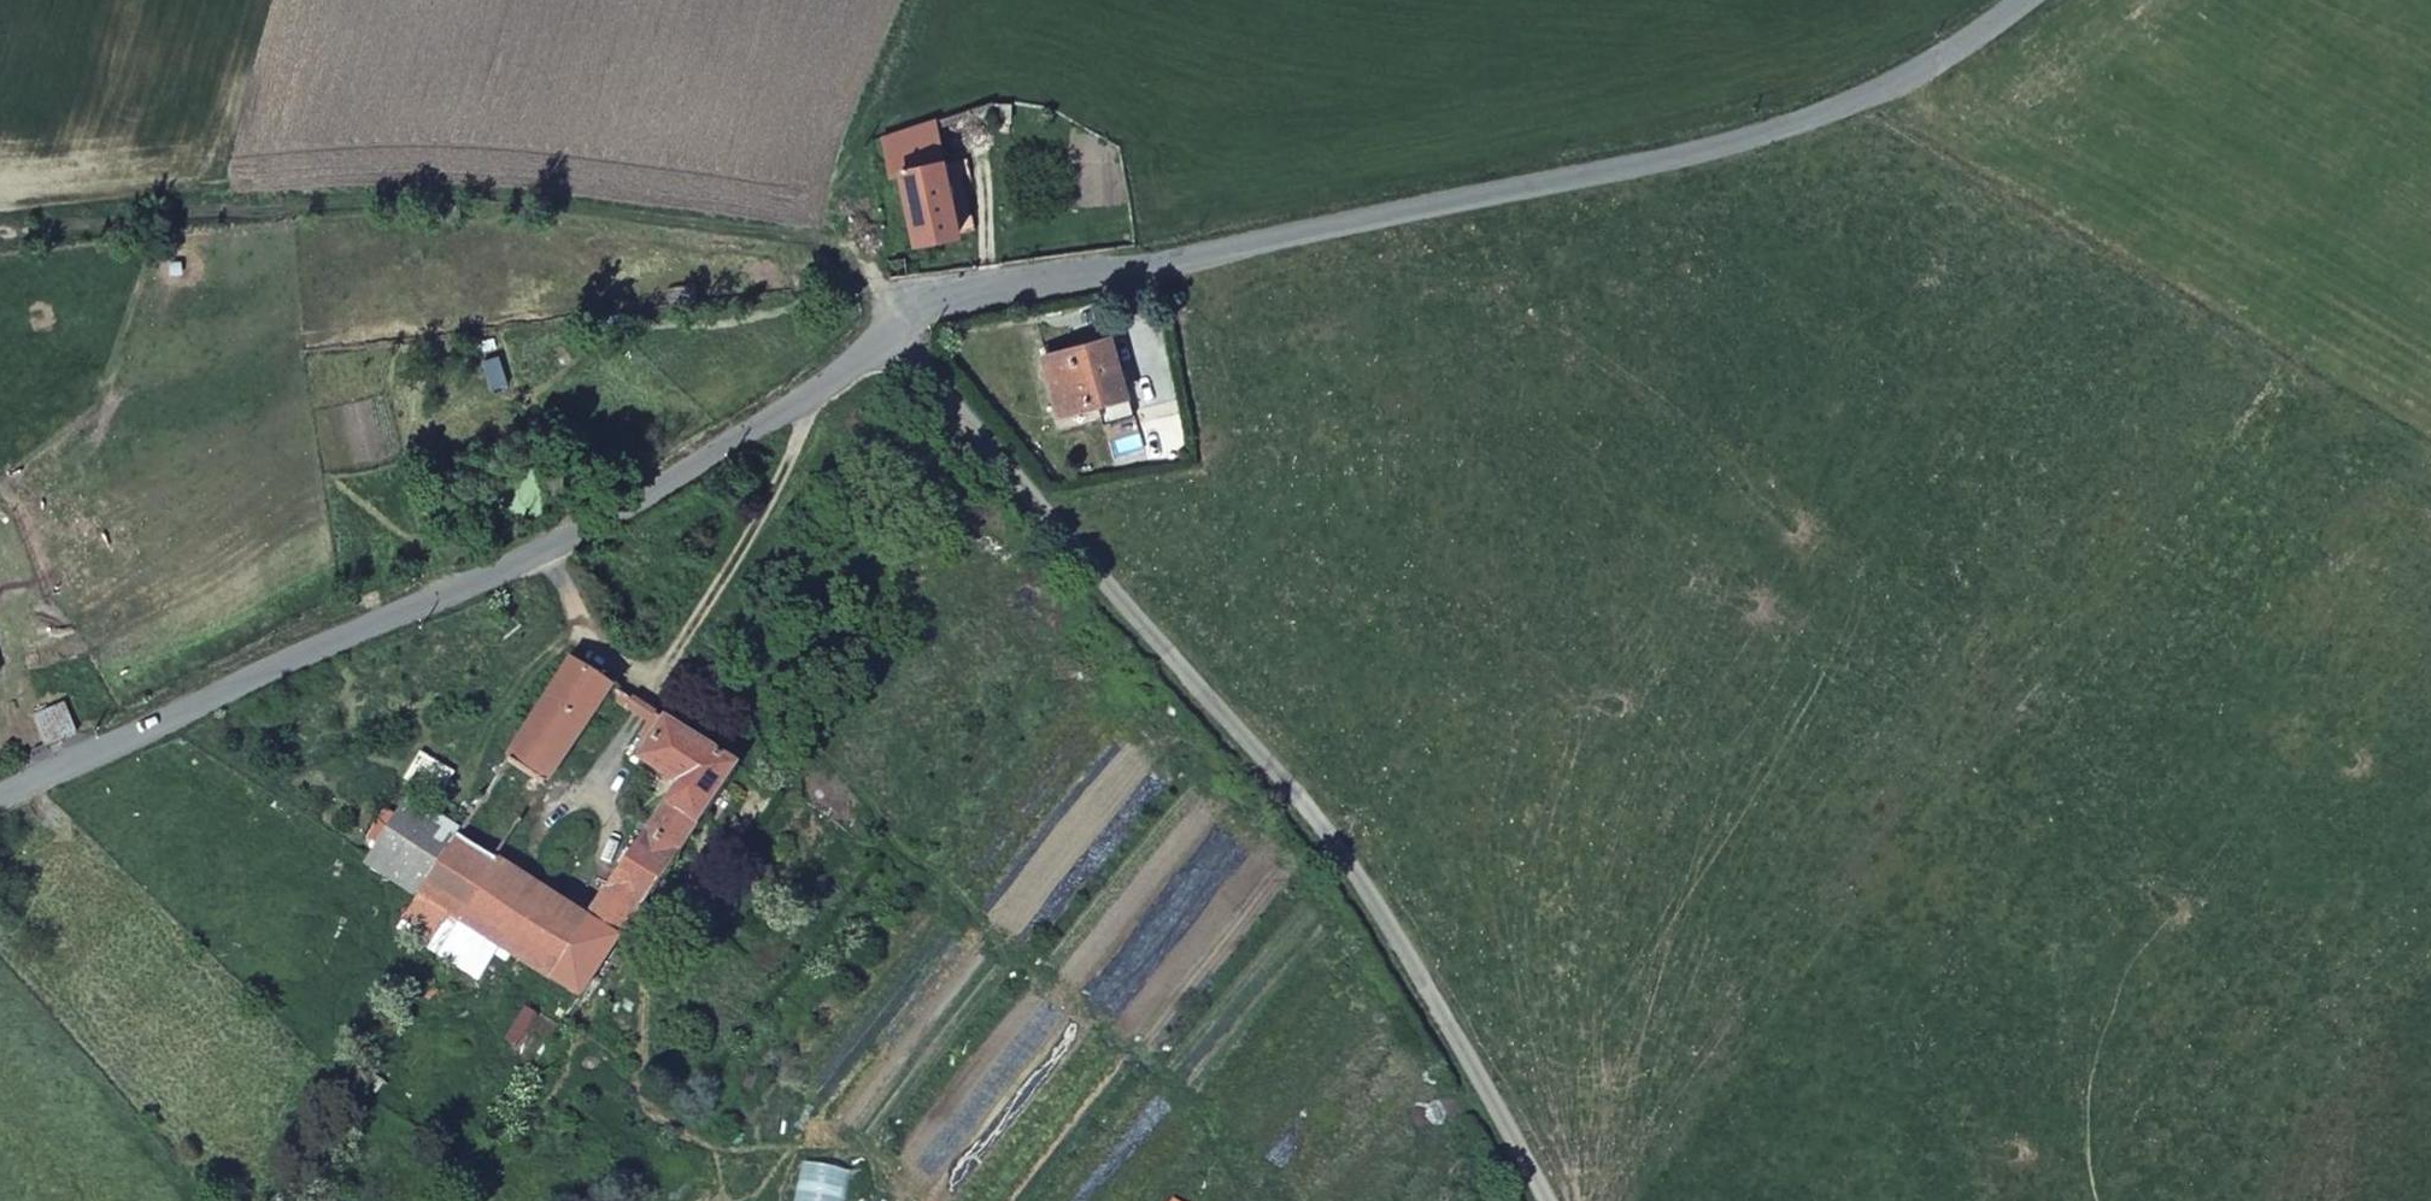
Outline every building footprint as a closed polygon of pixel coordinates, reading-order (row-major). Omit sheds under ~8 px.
[(927,122),(939,163),(992,145),(987,122),(983,101),(927,122)] [(983,101),(987,122),(1003,125),(1003,104),(983,101)] [(927,122),(879,139),(889,175),(893,174),(914,247),(959,235),(939,163),(927,122)] [(903,263),(886,265),(889,281),(907,279),(903,263)] [(1047,354),(1066,416),(1119,400),(1098,338),(1047,354)] [(568,671),(519,747),(454,845),(419,896),(395,932),(432,958),(435,960),(459,928),(577,1006),(615,950),(574,922),(558,912),(496,872),(603,708),(609,699),(568,671)] [(35,711),(49,740),(82,724),(66,694),(35,711)] [(574,922),(615,950),(730,777),(660,729),(637,762),(669,784),(642,823),(582,910),(574,922)] [(404,810),(370,863),(419,896),(454,845),(404,810)] [(558,912),(574,922),(582,910),(566,901),(558,912)]
